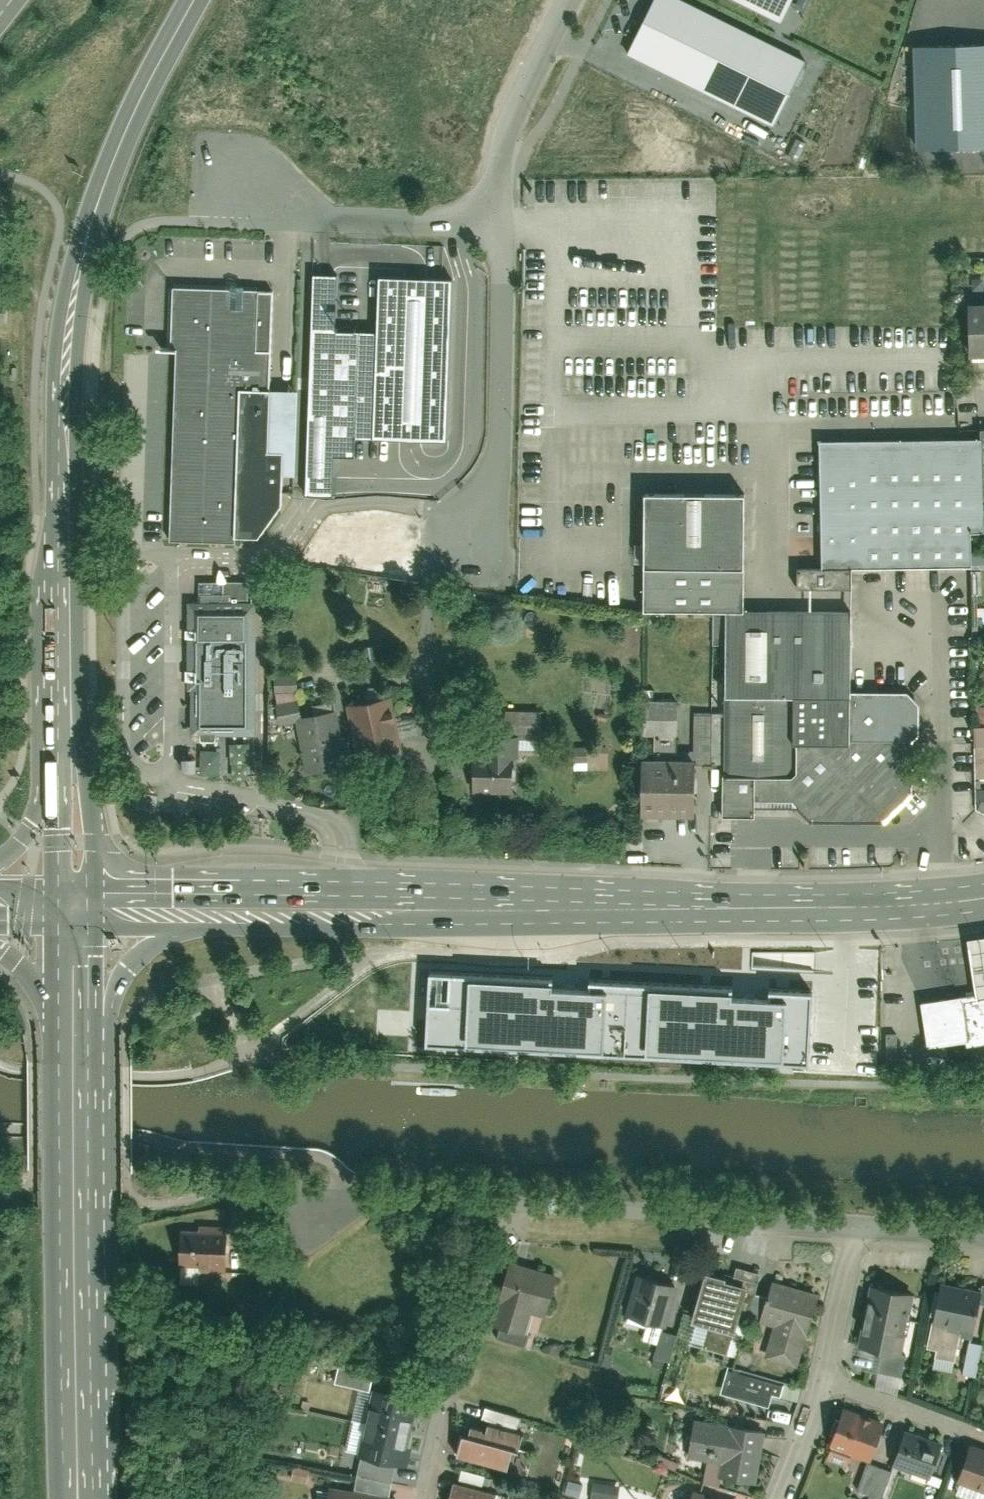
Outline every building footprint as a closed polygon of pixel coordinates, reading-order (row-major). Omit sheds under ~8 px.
[(695,0),(660,0),(636,45),(630,57),(674,78),(785,131),(818,59),(695,0)] [(796,0),(749,0),(787,18),(796,0)] [(914,52),(917,154),(983,152),(983,50),(914,52)] [(327,278),(314,278),(308,497),(331,498),(331,487),(332,459),(353,460),(353,439),(409,441),(447,442),(452,282),(416,281),(377,279),(376,333),(336,332),(338,279),(327,278)] [(175,355),(169,546),(236,548),(236,542),(258,541),(282,510),(283,480),(296,481),(299,396),(270,395),(273,297),(172,293),(170,355),(175,355)] [(967,301),(969,356),(983,355),(983,301),(967,301)] [(797,571),(797,595),(851,595),(851,572),(983,571),(983,524),(983,504),(983,432),(983,442),(818,443),(819,570),(797,571)] [(743,499),(642,498),(641,611),(723,611),(744,612),(743,499)] [(198,577),(199,605),(248,605),(248,576),(198,577)] [(199,605),(197,605),(197,632),(194,632),(194,684),(196,684),(196,696),(194,696),(194,741),(203,741),(203,752),(217,752),(217,741),(253,741),(253,695),(249,695),(249,687),(253,687),(253,639),(249,639),(248,605),(199,605)] [(744,612),(723,611),(718,818),(752,818),(753,802),(793,803),(811,822),(879,824),(913,794),(914,774),(931,761),(912,742),(917,736),(918,706),(903,691),(849,691),(850,613),(744,612)] [(645,756),(645,814),(697,814),(697,754),(677,754),(677,698),(643,698),(643,732),(656,732),(656,756),(645,756)] [(382,699),(347,706),(358,758),(393,750),(382,699)] [(296,720),(307,773),(337,767),(326,710),(302,715),(299,700),(277,705),(280,723),(296,720)] [(473,756),(472,794),(515,795),(515,758),(539,758),(539,733),(487,733),(487,756),(473,756)] [(576,753),(576,767),(604,767),(604,754),(576,753)] [(979,988),(983,987),(983,932),(969,934),(975,964),(979,988)] [(280,1048),(879,1073),(888,943),(848,948),(680,947),(613,947),(587,960),(544,967),(482,965),(422,961),(392,964),(354,983),(280,1048)] [(966,991),(926,998),(933,1041),(973,1034),(974,1039),(983,1037),(983,988),(966,991)] [(226,1273),(227,1230),(178,1229),(176,1272),(226,1273)] [(703,1346),(739,1355),(761,1273),(722,1262),(723,1258),(709,1254),(692,1320),(708,1324),(703,1346)] [(504,1262),(490,1319),(530,1329),(535,1312),(550,1316),(560,1276),(504,1262)] [(637,1272),(625,1314),(665,1325),(677,1283),(637,1272)] [(821,1293),(774,1280),(762,1321),(777,1325),(767,1358),(794,1366),(804,1333),(809,1334),(821,1293)] [(975,1332),(983,1290),(942,1282),(934,1324),(975,1332)] [(915,1291),(870,1284),(859,1346),(904,1354),(915,1291)] [(969,1340),(964,1372),(977,1374),(982,1342),(969,1340)] [(340,1363),(335,1381),(364,1388),(369,1370),(340,1363)] [(792,1420),(802,1386),(730,1364),(719,1399),(792,1420)] [(665,1385),(663,1398),(681,1401),(683,1388),(665,1385)] [(368,1393),(355,1456),(408,1467),(411,1455),(421,1404),(393,1398),(368,1393)] [(463,1435),(458,1454),(508,1467),(512,1448),(519,1450),(527,1416),(486,1405),(484,1411),(478,1409),(476,1416),(471,1415),(466,1436),(463,1435)] [(829,1448),(871,1461),(884,1422),(842,1408),(829,1448)] [(757,1481),(765,1432),(723,1426),(723,1430),(694,1425),(690,1451),(719,1456),(716,1475),(757,1481)] [(904,1431),(892,1468),(931,1481),(943,1443),(904,1431)] [(956,1481),(983,1491),(983,1450),(969,1444),(956,1481)] [(868,1498),(881,1498),(892,1470),(868,1461),(857,1491),(869,1495),(868,1498)] [(463,1469),(461,1477),(483,1482),(484,1474),(463,1469)] [(620,1483),(593,1481),(592,1498),(619,1498),(620,1483)] [(448,1498),(494,1498),(496,1494),(452,1483),(448,1498)] [(327,1490),(317,1489),(316,1498),(326,1498),(327,1490)] [(330,1490),(329,1498),(396,1498),(330,1490)] [(694,1490),(691,1498),(721,1498),(694,1490)]
